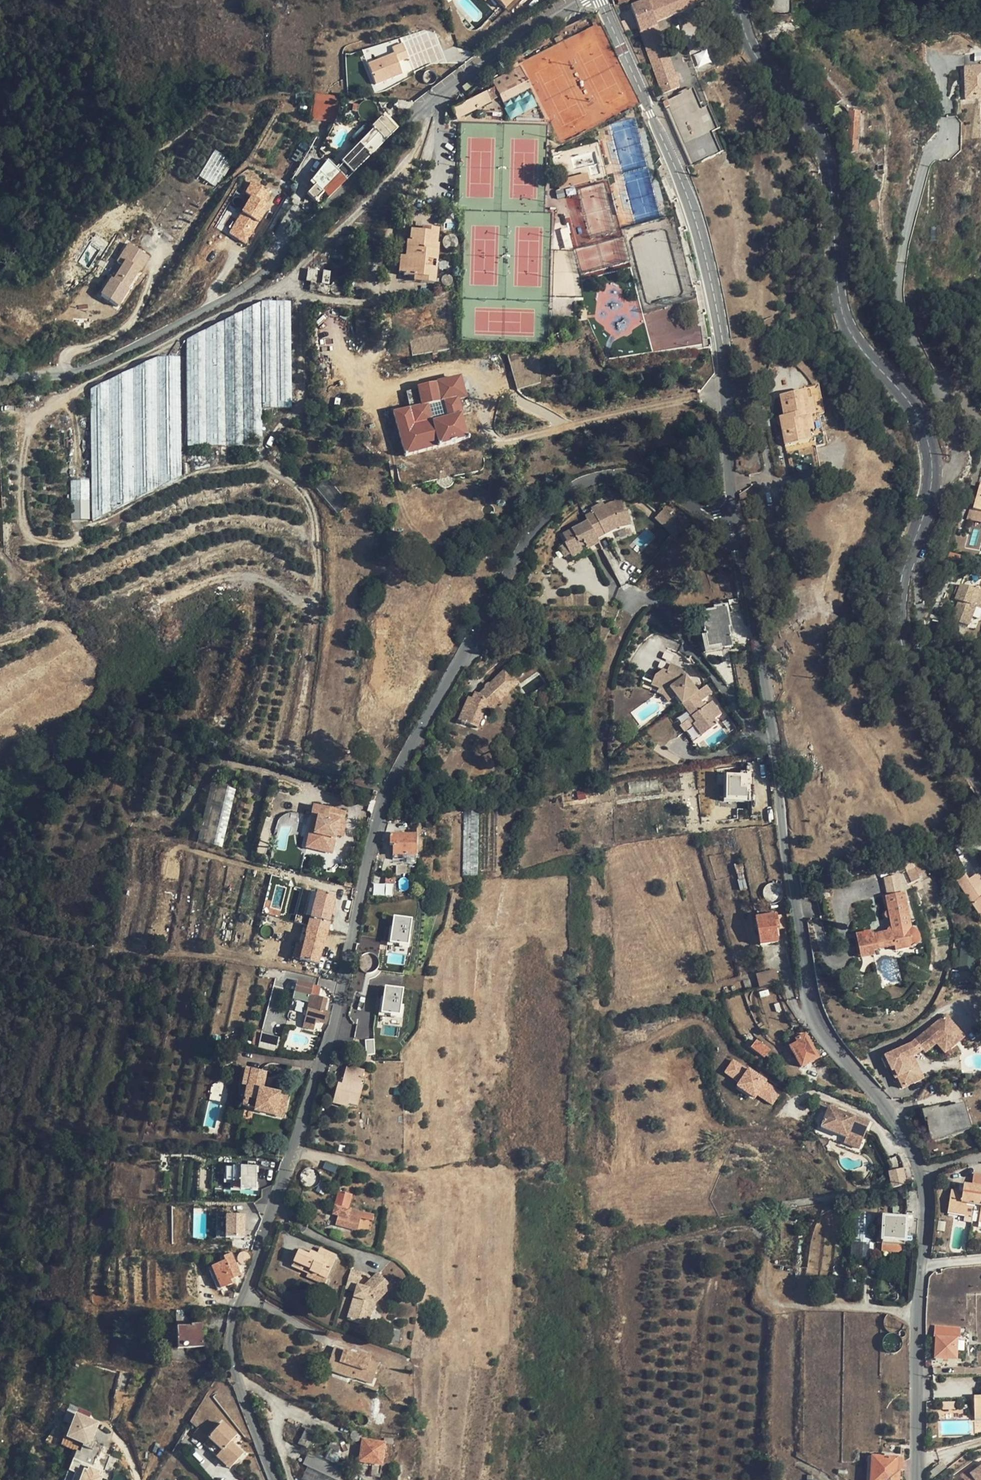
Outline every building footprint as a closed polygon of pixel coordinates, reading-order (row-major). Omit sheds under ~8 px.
[(505,9),(515,0),(497,0),(505,9)] [(694,0),(650,0),(647,1),(631,7),(662,93),(679,87),(656,23),(696,7),(694,0)] [(593,15),(589,18),(593,27),(598,24),(593,15)] [(679,28),(667,32),(670,40),(682,35),(679,28)] [(803,48),(794,37),(788,40),(796,52),(803,48)] [(374,85),(377,84),(379,83),(401,74),(396,61),(406,58),(401,45),(391,49),(393,54),(366,65),(374,85)] [(980,99),(980,65),(962,66),(963,100),(980,99)] [(486,92),(451,110),(456,120),(492,102),(491,101),(499,97),(502,103),(530,89),(520,67),(519,68),(492,82),(491,82),(494,88),(486,92)] [(691,90),(685,93),(693,114),(700,112),(691,90)] [(702,135),(709,133),(700,112),(693,114),(685,93),(666,100),(694,164),(712,157),(702,135)] [(750,103),(746,97),(731,106),(734,112),(750,103)] [(313,115),(333,125),(340,109),(328,103),(325,109),(317,106),(313,115)] [(856,151),(858,114),(849,114),(848,132),(846,132),(846,142),(847,142),(847,151),(856,151)] [(315,185),(307,194),(315,201),(319,205),(322,202),(323,203),(397,129),(383,115),(371,127),(372,129),(341,163),(342,165),(337,170),(327,161),(311,181),(315,185)] [(718,155),(709,133),(702,135),(712,157),(718,155)] [(587,175),(557,182),(559,190),(588,183),(587,175)] [(252,197),(265,205),(271,194),(252,183),(246,194),(252,197)] [(252,197),(230,234),(246,244),(268,207),(265,205),(252,197)] [(409,241),(407,241),(405,257),(400,257),(398,274),(403,275),(403,276),(413,277),(413,282),(433,284),(438,244),(436,244),(437,229),(422,228),(422,232),(410,230),(409,241)] [(112,279),(102,295),(120,306),(130,290),(128,290),(141,269),(142,270),(150,257),(129,244),(118,261),(124,265),(114,280),(112,279)] [(330,273),(307,269),(305,282),(310,282),(309,291),(321,292),(322,294),(323,294),(325,294),(327,293),(329,291),(329,289),(329,288),(328,286),(330,273)] [(337,282),(335,282),(334,283),(331,285),(330,286),(330,287),(330,291),(332,294),(333,294),(335,295),(338,295),(341,294),(342,292),(342,291),(343,288),(342,286),(340,284),(337,282)] [(271,301),(186,336),(189,444),(240,443),(260,435),(260,408),(293,407),(291,300),(271,301)] [(437,386),(420,390),(423,407),(394,413),(405,457),(468,439),(462,417),(469,415),(460,379),(437,385),(437,386)] [(409,391),(412,407),(421,405),(418,389),(409,391)] [(810,390),(805,391),(809,410),(810,416),(814,415),(810,390)] [(809,410),(805,391),(779,395),(783,416),(779,417),(784,445),(810,440),(809,438),(806,420),(806,417),(810,416),(809,410)] [(814,440),(810,416),(806,417),(806,420),(809,438),(810,440),(814,440)] [(287,441),(280,449),(287,455),(293,446),(287,441)] [(72,518),(91,518),(90,479),(72,479),(72,518)] [(419,494),(415,498),(416,503),(421,504),(425,501),(424,496),(419,494)] [(588,521),(597,538),(618,527),(631,524),(628,511),(624,512),(622,501),(610,503),(605,506),(603,502),(591,509),(593,512),(586,516),(588,521)] [(656,518),(674,534),(684,524),(665,507),(656,518)] [(597,538),(588,521),(563,534),(567,542),(565,544),(572,557),(599,542),(597,538)] [(570,554),(565,544),(559,547),(564,557),(570,554)] [(968,617),(973,607),(980,611),(980,609),(980,590),(976,587),(975,590),(961,583),(954,597),(957,599),(949,616),(964,624),(968,617)] [(730,627),(726,606),(701,611),(707,649),(720,646),(721,650),(732,648),(729,628),(730,627)] [(975,621),(980,611),(973,607),(968,617),(975,621)] [(659,688),(666,691),(672,699),(676,696),(682,704),(697,693),(680,669),(670,665),(667,672),(663,671),(654,676),(651,685),(659,688)] [(477,728),(486,706),(495,697),(499,701),(518,683),(505,669),(490,684),(488,684),(486,685),(485,687),(486,688),(487,690),(484,694),(482,692),(479,694),(475,692),(473,698),(469,697),(459,720),(462,722),(461,723),(465,725),(466,723),(477,728)] [(697,693),(682,704),(692,717),(696,722),(693,725),(694,725),(702,736),(718,724),(714,720),(721,714),(712,702),(705,707),(701,701),(712,693),(707,686),(697,693)] [(666,691),(663,696),(668,703),(672,699),(666,691)] [(495,697),(486,706),(490,709),(499,701),(495,697)] [(684,722),(689,729),(694,725),(693,725),(696,722),(692,717),(684,722)] [(722,774),(724,800),(749,799),(748,784),(742,784),(742,773),(722,774)] [(310,816),(303,847),(332,854),(336,836),(339,822),(343,823),(345,812),(319,807),(317,817),(312,816),(310,816)] [(478,811),(464,811),(462,876),(477,877),(478,811)] [(339,822),(336,836),(342,837),(345,823),(343,823),(339,822)] [(393,846),(392,860),(402,860),(402,863),(416,864),(416,835),(390,835),(390,845),(393,846)] [(980,916),(980,885),(975,876),(968,880),(965,875),(957,881),(980,916)] [(317,891),(309,925),(330,931),(332,922),(330,921),(336,896),(317,891)] [(900,895),(895,896),(887,898),(885,898),(888,912),(885,914),(886,918),(889,919),(890,929),(888,930),(887,932),(874,935),(871,933),(869,933),(856,935),(861,958),(872,955),(872,951),(895,946),(896,951),(908,949),(914,946),(917,943),(918,941),(917,935),(913,930),(907,929),(900,895)] [(776,915),(756,918),(760,946),(777,942),(775,930),(786,928),(783,915),(776,916),(776,915)] [(394,916),(390,947),(410,949),(414,919),(394,916)] [(309,925),(303,945),(297,943),(293,958),(319,965),(326,939),(327,939),(330,931),(309,925)] [(371,996),(370,974),(380,973),(379,953),(369,953),(370,967),(364,968),(367,997),(371,996)] [(776,969),(755,975),(759,988),(779,983),(776,969)] [(296,981),(293,996),(301,998),(302,993),(310,995),(304,1019),(325,1024),(327,1014),(324,1013),(327,999),(318,997),(319,993),(316,992),(317,986),(312,985),(313,984),(296,981)] [(382,987),(382,1017),(404,1017),(404,987),(382,987)] [(911,1043),(882,1056),(887,1067),(891,1065),(896,1077),(898,1076),(903,1087),(918,1080),(908,1057),(913,1055),(918,1053),(923,1048),(925,1051),(937,1042),(941,1047),(948,1041),(950,1044),(962,1034),(947,1015),(911,1043)] [(262,1033),(260,1046),(280,1050),(282,1037),(262,1033)] [(948,1041),(941,1047),(945,1053),(965,1038),(962,1034),(950,1044),(948,1041)] [(798,1044),(790,1048),(801,1068),(818,1059),(805,1036),(796,1040),(798,1044)] [(758,1040),(752,1047),(764,1057),(770,1050),(758,1040)] [(913,1055),(908,1057),(918,1080),(924,1077),(913,1055)] [(735,1088),(756,1100),(758,1096),(774,1105),(784,1089),(733,1059),(724,1074),(739,1082),(735,1088)] [(339,1085),(333,1103),(347,1107),(348,1104),(357,1106),(362,1087),(359,1086),(363,1071),(347,1067),(342,1086),(339,1085)] [(246,1087),(250,1069),(245,1068),(241,1086),(246,1087)] [(246,1087),(241,1106),(254,1109),(253,1111),(283,1118),(288,1095),(262,1090),(265,1072),(250,1069),(246,1087)] [(925,1123),(926,1123),(928,1122),(932,1138),(968,1129),(962,1106),(939,1112),(938,1110),(923,1113),(925,1123)] [(869,1125),(830,1108),(821,1128),(846,1139),(848,1135),(862,1142),(869,1125)] [(862,1142),(848,1135),(846,1139),(844,1144),(859,1150),(862,1142)] [(334,1173),(337,1167),(325,1162),(323,1169),(334,1173)] [(257,1189),(257,1166),(227,1166),(227,1173),(225,1173),(225,1183),(231,1183),(231,1189),(257,1189)] [(890,1170),(892,1187),(908,1185),(905,1168),(890,1170)] [(968,1174),(967,1187),(980,1189),(980,1179),(980,1176),(968,1174)] [(958,1186),(957,1195),(966,1196),(967,1187),(958,1186)] [(980,1200),(980,1189),(967,1187),(966,1196),(957,1195),(948,1194),(946,1215),(963,1217),(964,1209),(972,1209),(972,1213),(979,1214),(980,1200)] [(339,1192),(333,1214),(338,1216),(335,1225),(357,1231),(361,1218),(373,1221),(374,1215),(348,1209),(352,1195),(339,1192)] [(963,1217),(972,1218),(972,1213),(972,1209),(964,1209),(963,1217)] [(873,1243),(875,1213),(858,1212),(856,1241),(873,1243)] [(972,1213),(972,1218),(971,1223),(978,1224),(979,1214),(972,1213)] [(245,1237),(245,1215),(227,1215),(226,1237),(245,1237)] [(883,1218),(882,1244),(904,1245),(905,1219),(883,1218)] [(363,1219),(361,1227),(372,1229),(373,1221),(363,1219)] [(298,1251),(291,1267),(307,1274),(309,1274),(310,1272),(326,1279),(336,1256),(320,1249),(317,1255),(310,1252),(308,1256),(304,1254),(298,1251)] [(212,1270),(209,1271),(217,1290),(231,1284),(229,1280),(233,1278),(240,1275),(231,1254),(220,1258),(222,1262),(211,1267),(212,1270)] [(392,1287),(378,1273),(363,1287),(358,1286),(362,1273),(351,1270),(345,1288),(355,1291),(347,1320),(361,1324),(365,1310),(371,1311),(373,1312),(375,1303),(392,1287)] [(324,1285),(326,1279),(310,1272),(309,1274),(307,1274),(306,1277),(324,1285)] [(175,1311),(177,1348),(202,1347),(201,1324),(190,1324),(190,1310),(175,1311)] [(361,1324),(367,1326),(371,1311),(365,1310),(361,1324)] [(955,1360),(957,1338),(959,1337),(960,1329),(956,1328),(935,1327),(934,1336),(935,1336),(935,1358),(955,1360)] [(334,1347),(330,1359),(339,1362),(336,1373),(354,1379),(354,1378),(372,1384),(379,1364),(370,1361),(371,1357),(360,1353),(359,1353),(356,1354),(334,1347)] [(339,1362),(330,1359),(326,1370),(336,1373),(339,1362)] [(100,1421),(77,1414),(79,1407),(69,1404),(63,1421),(69,1423),(63,1442),(76,1446),(65,1479),(102,1479),(104,1472),(93,1469),(101,1445),(93,1442),(100,1421)] [(222,1423),(209,1438),(222,1451),(220,1453),(233,1465),(243,1454),(230,1443),(236,1436),(222,1423)] [(208,1438),(198,1429),(193,1435),(203,1444),(208,1438)] [(203,1444),(217,1457),(220,1453),(222,1451),(209,1438),(208,1438),(203,1444)] [(363,1441),(360,1461),(381,1465),(384,1444),(363,1441)] [(220,1453),(217,1457),(230,1469),(233,1465),(220,1453)] [(870,1479),(902,1479),(903,1458),(897,1458),(898,1455),(883,1454),(883,1457),(872,1456),(870,1479)] [(344,1467),(335,1462),(331,1473),(340,1477),(344,1467)] [(307,1467),(301,1479),(302,1479),(335,1479),(307,1467)] [(974,1472),(971,1468),(956,1478),(957,1479),(980,1479),(980,1467),(974,1472)]
